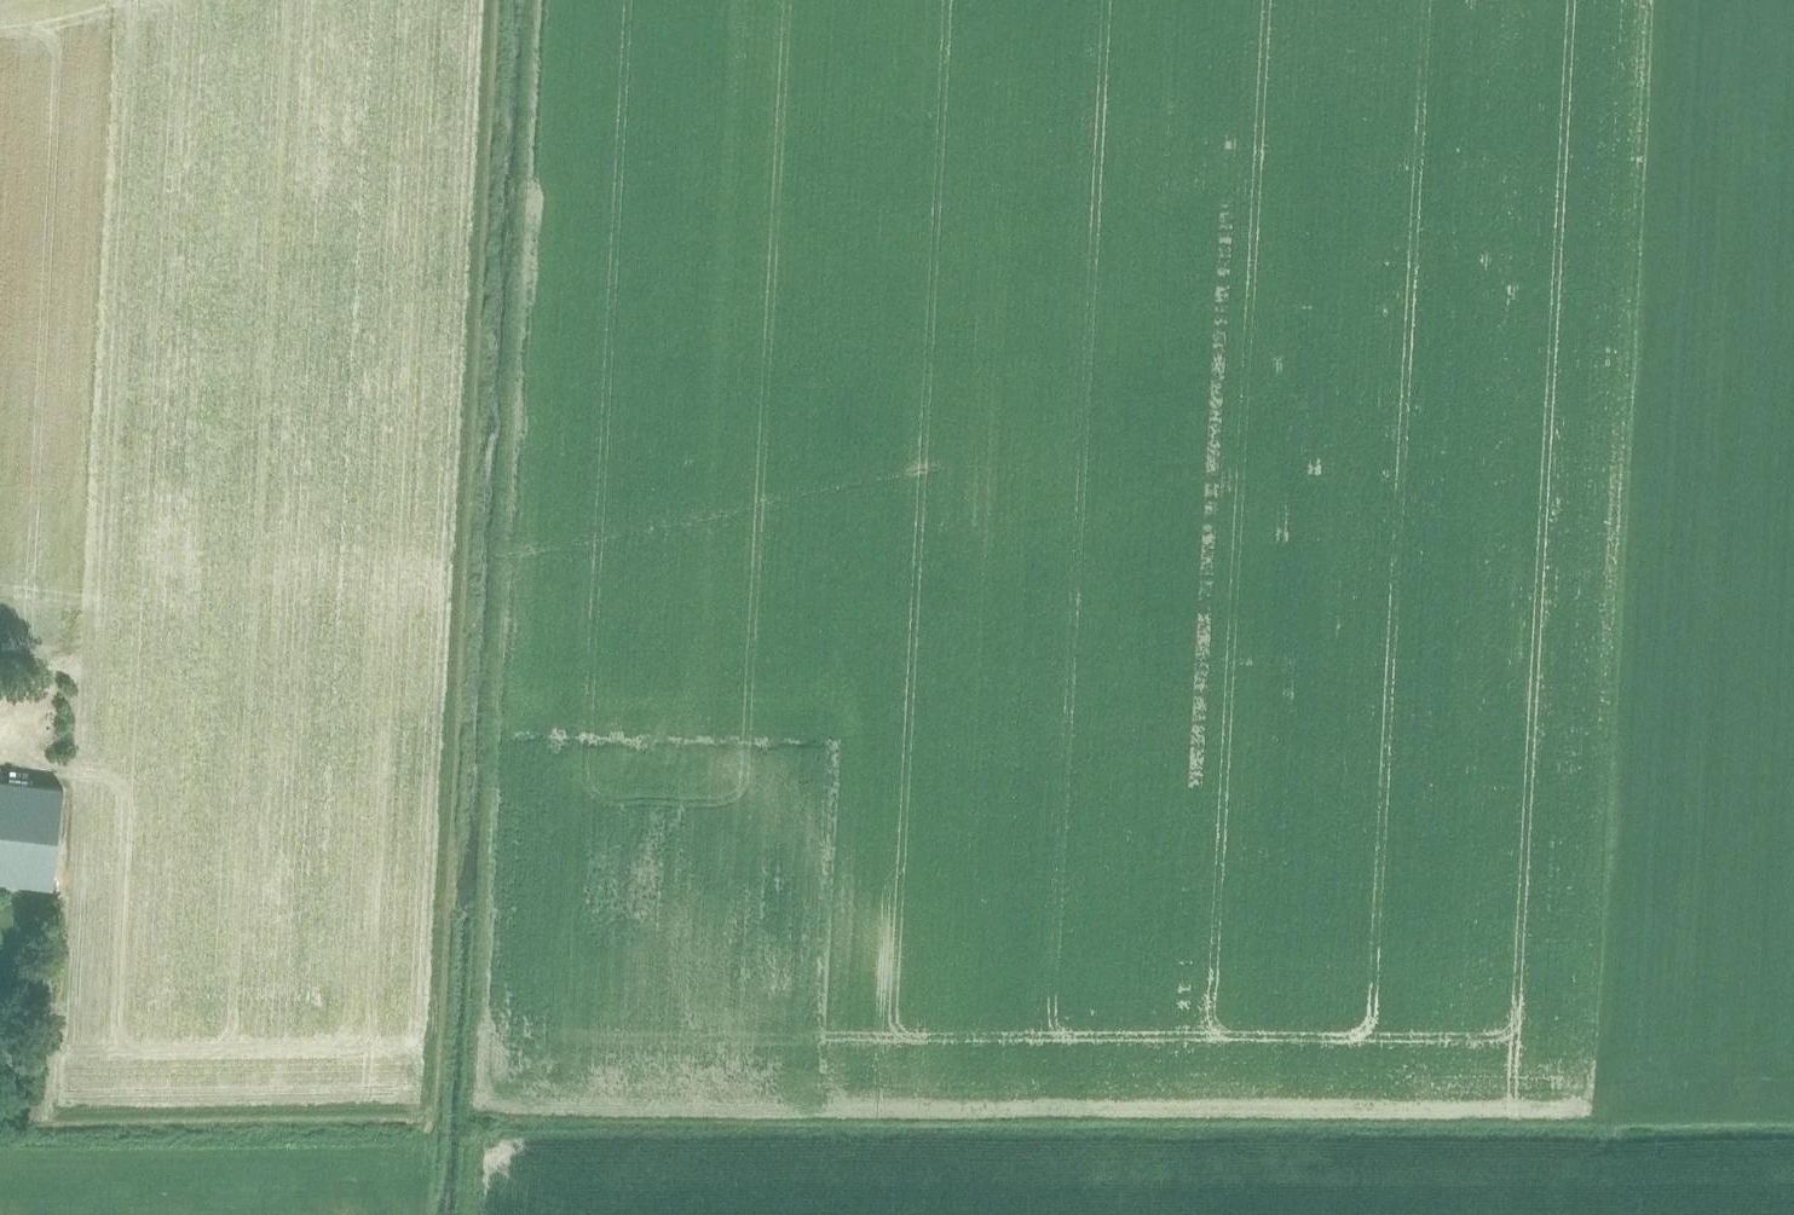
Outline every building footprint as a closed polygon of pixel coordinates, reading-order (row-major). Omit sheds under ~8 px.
[(52,887),(64,788),(0,780),(0,880),(52,887)]
